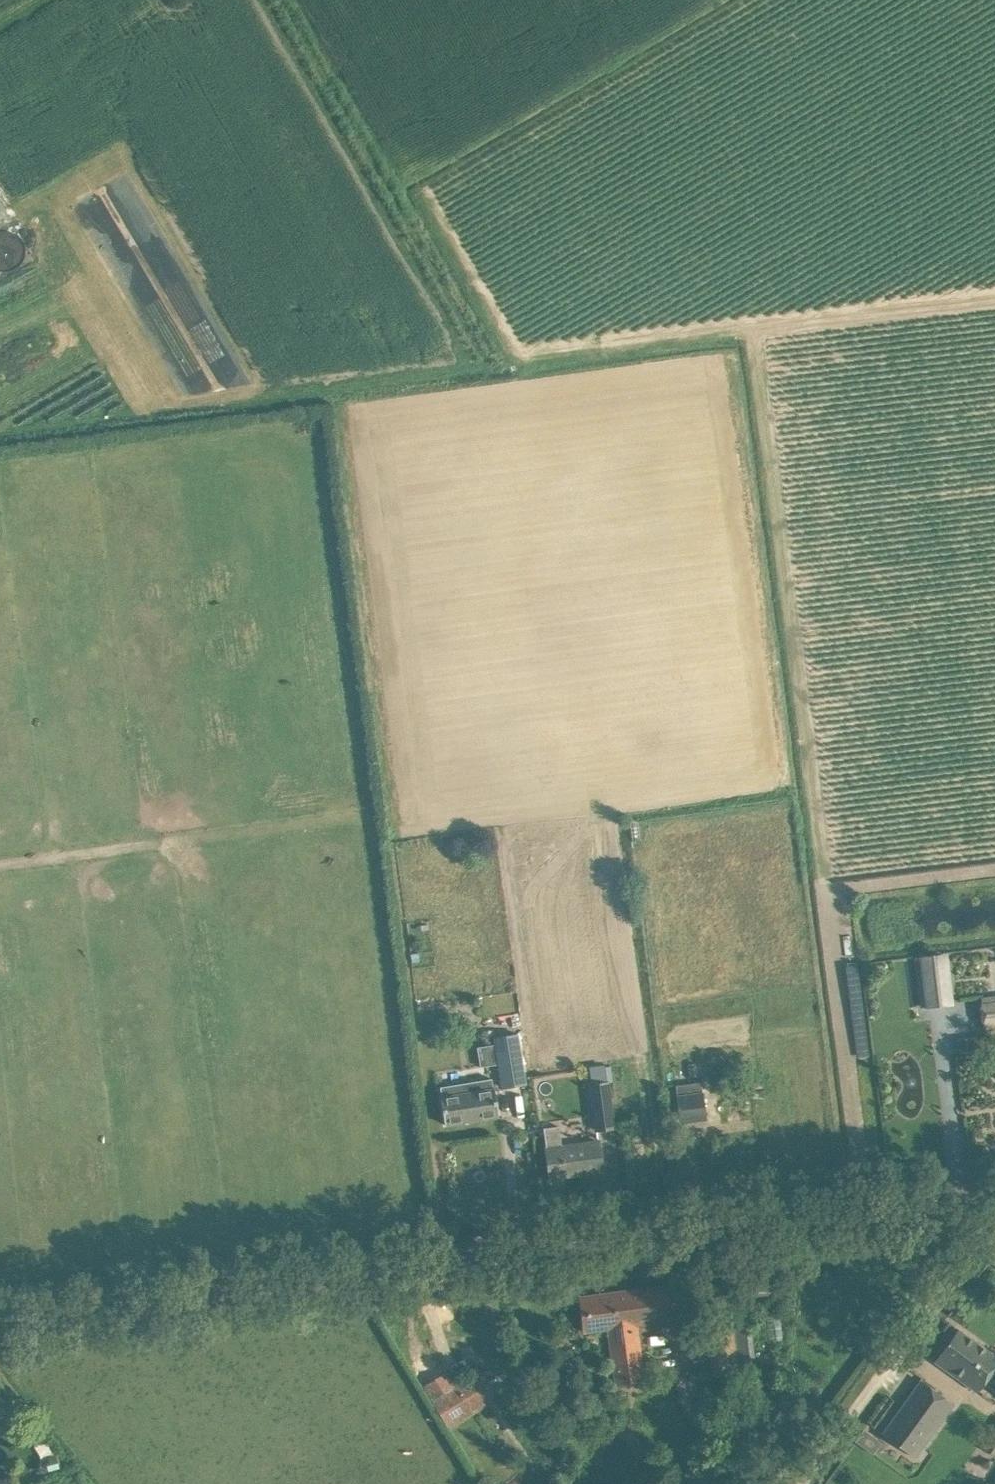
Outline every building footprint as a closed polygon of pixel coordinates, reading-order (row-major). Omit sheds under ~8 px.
[(11,218),(0,200),(0,225),(11,218)] [(944,955),(916,958),(922,1006),(950,1003),(944,955)] [(986,1030),(994,1029),(994,994),(982,996),(986,1030)] [(861,1011),(859,998),(848,1000),(850,1012),(861,1011)] [(527,1084),(525,1071),(519,1034),(494,1038),(495,1045),(477,1047),(478,1056),(480,1067),(499,1064),(502,1088),(527,1084)] [(699,1076),(698,1063),(688,1064),(689,1077),(699,1076)] [(497,1114),(493,1089),(491,1076),(440,1085),(446,1122),(497,1114)] [(705,1116),(702,1092),(701,1081),(675,1084),(677,1095),(680,1119),(705,1116)] [(610,1082),(594,1084),(600,1130),(617,1127),(610,1082)] [(599,1142),(565,1146),(561,1147),(558,1127),(543,1129),(550,1178),(578,1174),(577,1171),(601,1168),(602,1171),(603,1171),(599,1142)] [(672,1317),(670,1305),(668,1285),(579,1297),(583,1329),(609,1326),(617,1382),(646,1378),(638,1322),(672,1317)] [(747,1320),(705,1325),(711,1374),(753,1368),(747,1320)] [(974,1342),(958,1330),(936,1361),(978,1391),(994,1367),(994,1357),(974,1342)] [(508,1368),(503,1356),(488,1363),(494,1375),(508,1368)] [(444,1373),(425,1385),(444,1416),(450,1425),(488,1401),(482,1392),(471,1375),(452,1387),(444,1373)] [(920,1380),(883,1433),(915,1456),(953,1404),(920,1380)] [(521,1384),(493,1388),(502,1448),(529,1445),(521,1384)] [(0,1407),(0,1426),(3,1428),(11,1414),(0,1407)] [(980,1445),(994,1456),(994,1425),(980,1445)] [(854,1438),(871,1450),(878,1441),(861,1429),(854,1438)]
